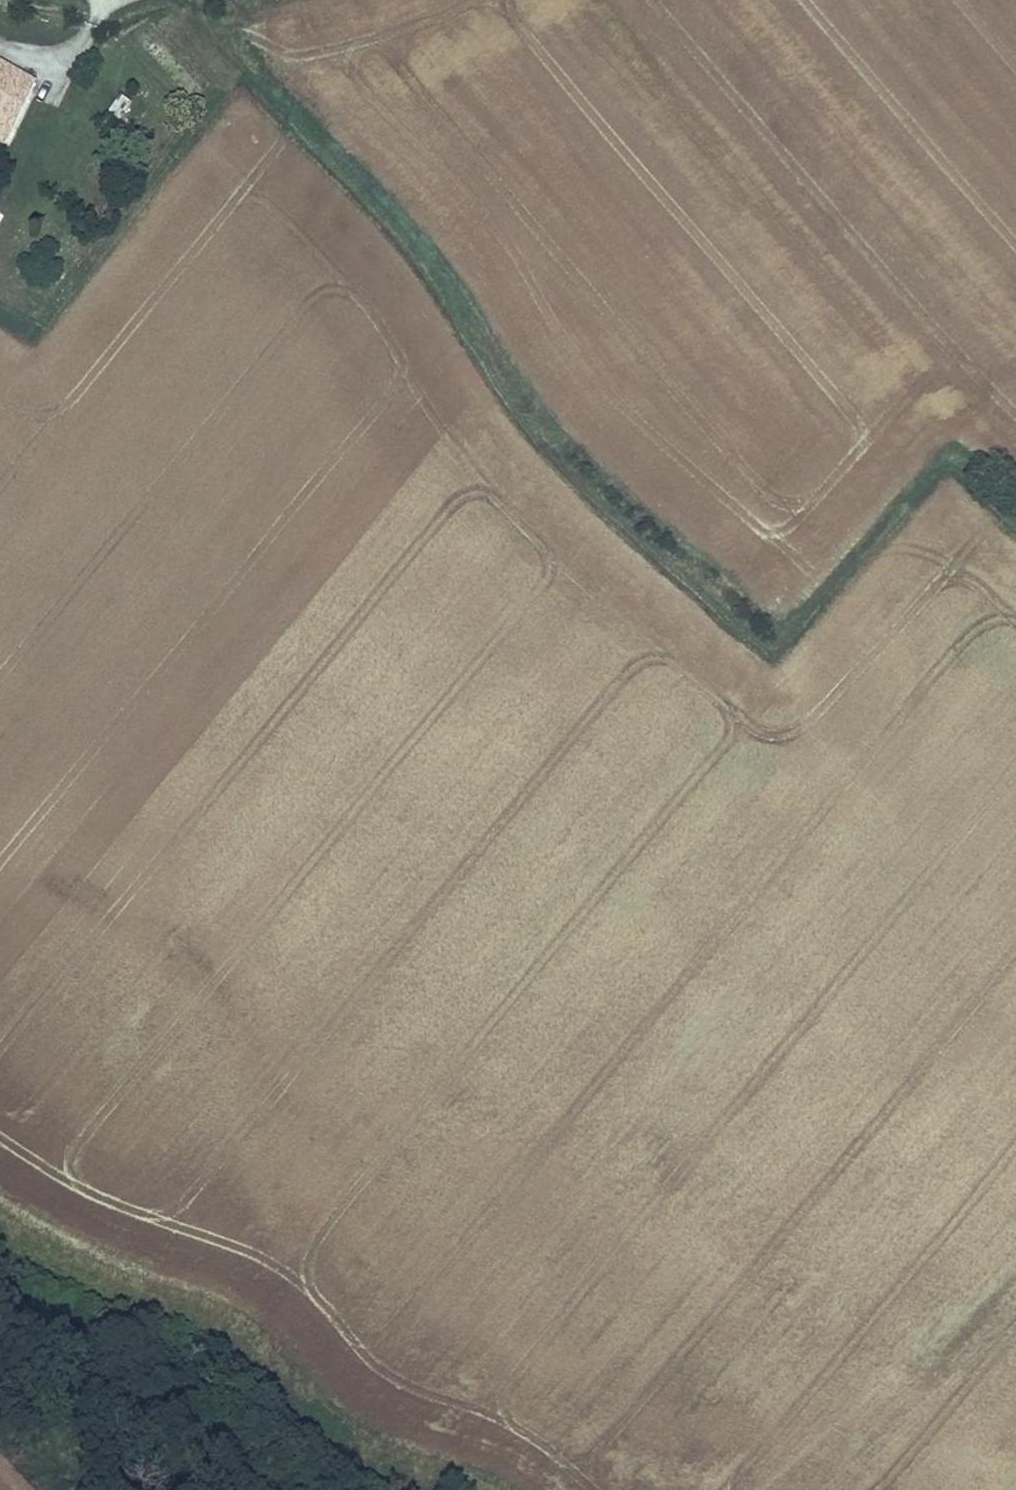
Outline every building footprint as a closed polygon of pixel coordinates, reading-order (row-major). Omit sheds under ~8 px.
[(0,62),(0,75),(6,79),(12,69),(0,62)] [(12,69),(6,79),(0,75),(0,126),(10,131),(35,82),(12,69)] [(3,146),(10,131),(0,126),(0,145),(3,146)]
